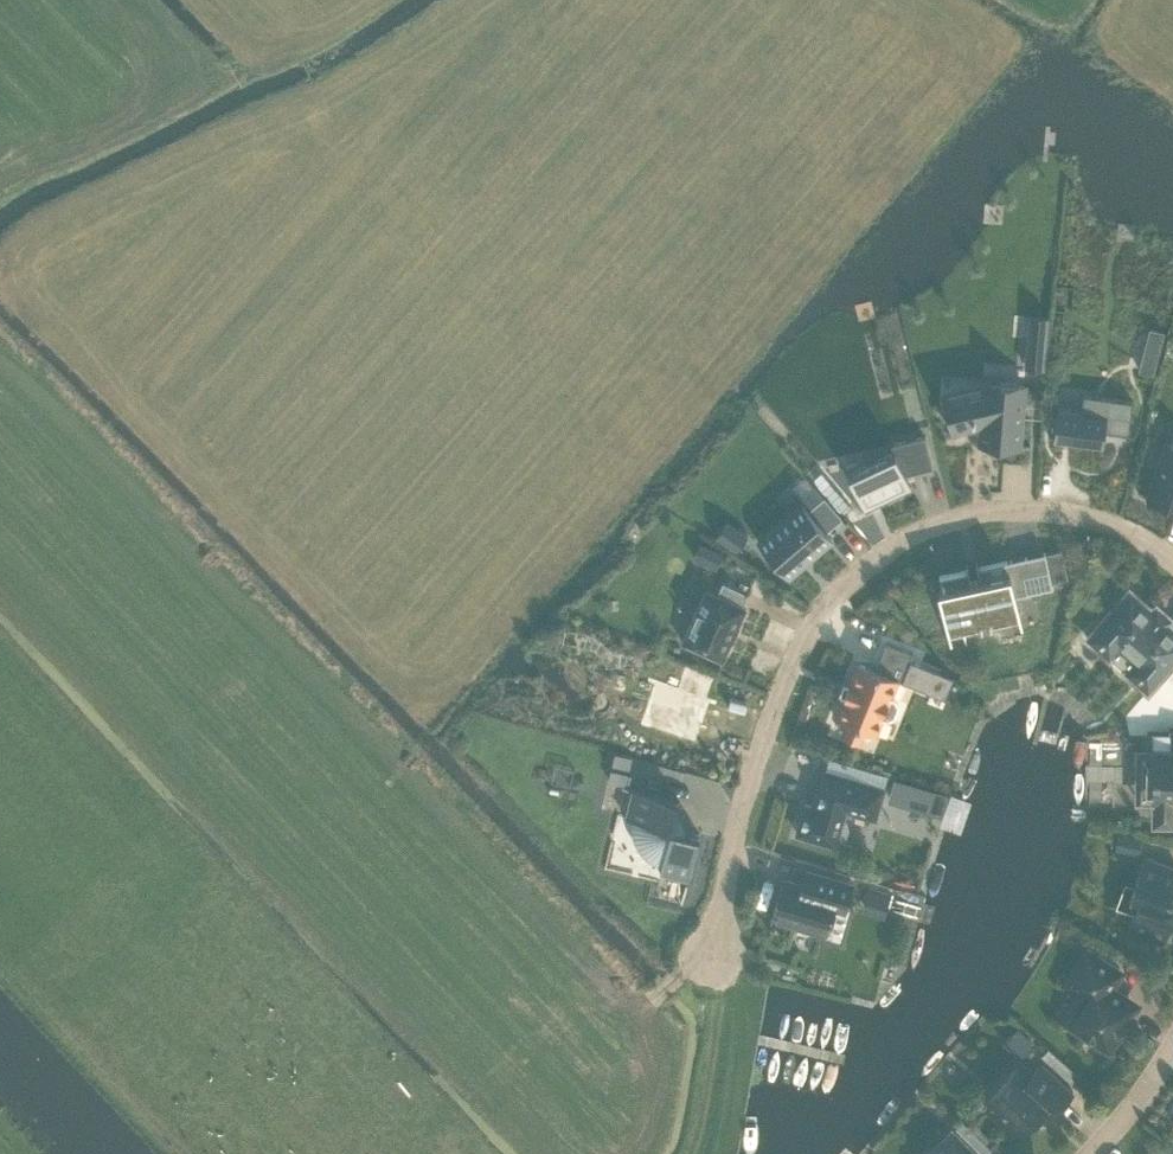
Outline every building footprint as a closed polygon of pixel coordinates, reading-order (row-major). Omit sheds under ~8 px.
[(1044,367),(1047,338),(1028,337),(1025,365),(1044,367)] [(1020,445),(1025,385),(1001,383),(1000,393),(987,392),(968,396),(969,400),(947,405),(953,431),(981,425),(980,442),(1020,445)] [(1127,426),(1080,421),(1078,437),(1055,435),(1051,467),(1099,472),(1100,456),(1124,458),(1127,426)] [(933,467),(925,435),(892,443),(894,451),(848,473),(865,509),(913,487),(906,473),(933,467)] [(1166,441),(1147,497),(1172,505),(1172,443),(1166,441)] [(823,489),(842,510),(849,503),(831,482),(823,489)] [(802,504),(758,543),(786,575),(830,537),(825,531),(831,526),(812,505),(807,510),(802,504)] [(727,520),(716,536),(737,550),(748,534),(727,520)] [(695,557),(716,566),(722,552),(701,543),(695,557)] [(1021,617),(1016,595),(1053,587),(1045,552),(939,575),(946,604),(957,602),(963,630),(1021,617)] [(708,594),(683,646),(723,664),(748,613),(744,611),(750,598),(725,586),(719,599),(708,594)] [(1148,689),(1172,661),(1172,629),(1129,591),(1089,637),(1148,689)] [(835,717),(848,722),(843,735),(860,742),(866,729),(876,733),(898,678),(858,662),(835,717)] [(715,676),(688,666),(680,688),(658,680),(642,725),(696,744),(711,700),(707,698),(715,676)] [(1147,754),(1146,796),(1155,796),(1155,816),(1158,821),(1162,823),(1167,823),(1171,821),(1172,818),(1172,736),(1156,735),(1156,754),(1147,754)] [(628,759),(632,745),(617,741),(613,756),(628,759)] [(825,770),(815,806),(806,803),(797,833),(836,844),(837,840),(843,839),(846,836),(848,827),(847,823),(843,819),(846,808),(876,817),(884,788),(825,770)] [(927,789),(896,779),(891,797),(922,806),(927,789)] [(676,814),(679,799),(633,788),(626,818),(633,820),(633,826),(633,832),(634,837),(636,842),(638,848),(642,852),(646,857),(651,860),(656,863),(662,864),(660,872),(689,879),(700,833),(685,829),(686,824),(681,815),(676,814)] [(1114,850),(1138,855),(1142,835),(1118,830),(1114,850)] [(1129,898),(1138,902),(1129,928),(1164,941),(1172,917),(1172,913),(1166,910),(1172,890),(1172,866),(1145,855),(1129,898)] [(808,868),(803,883),(784,878),(773,916),(827,932),(834,908),(845,911),(853,881),(808,868)] [(867,876),(861,898),(884,904),(889,882),(867,876)] [(1122,972),(1088,950),(1077,967),(1093,977),(1065,1020),(1109,1048),(1130,1016),(1133,1015),(1129,996),(1126,997),(1111,988),(1122,972)] [(1049,1102),(1057,1109),(1074,1091),(1042,1063),(1027,1079),(1014,1068),(992,1092),(999,1099),(989,1110),(1018,1136),(1049,1102)] [(953,1131),(931,1153),(976,1153),(953,1131)]
